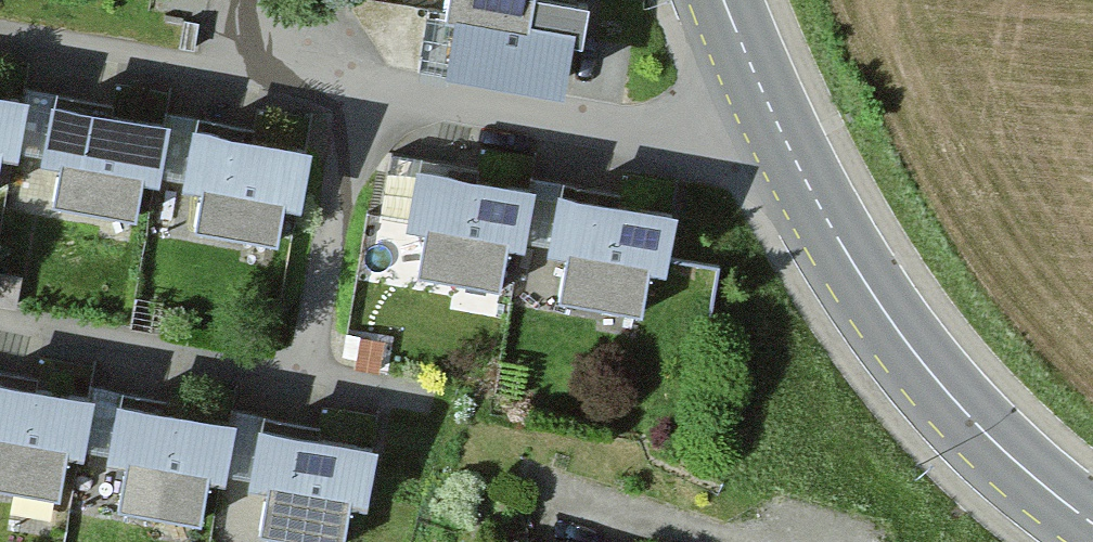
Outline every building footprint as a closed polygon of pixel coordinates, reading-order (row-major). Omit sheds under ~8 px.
[(417,24),(428,26),(421,73),(532,89),(539,46),(554,48),(560,12),(508,4),(508,0),(421,0),(417,24)] [(12,98),(0,97),(0,157),(6,158),(12,98)] [(142,183),(148,124),(98,119),(32,111),(26,167),(47,169),(42,216),(121,225),(126,182),(142,183)] [(289,212),(295,152),(247,147),(179,140),(173,196),(194,198),(189,245),(268,253),(273,210),(289,212)] [(509,253),(516,193),(471,189),(400,181),(393,237),(415,239),(409,286),(489,294),(494,251),(509,253)] [(648,280),(655,220),(612,216),(539,208),(533,264),(554,266),(549,312),(628,321),(633,278),(648,280)] [(75,402),(24,395),(0,391),(0,495),(45,502),(51,459),(67,461),(75,402)] [(207,487),(216,427),(169,420),(100,411),(92,466),(113,469),(106,516),(185,527),(191,484),(207,487)] [(366,453),(322,447),(250,437),(242,492),(263,495),(257,541),(259,541),(337,541),(342,510),(357,513),(366,453)]
